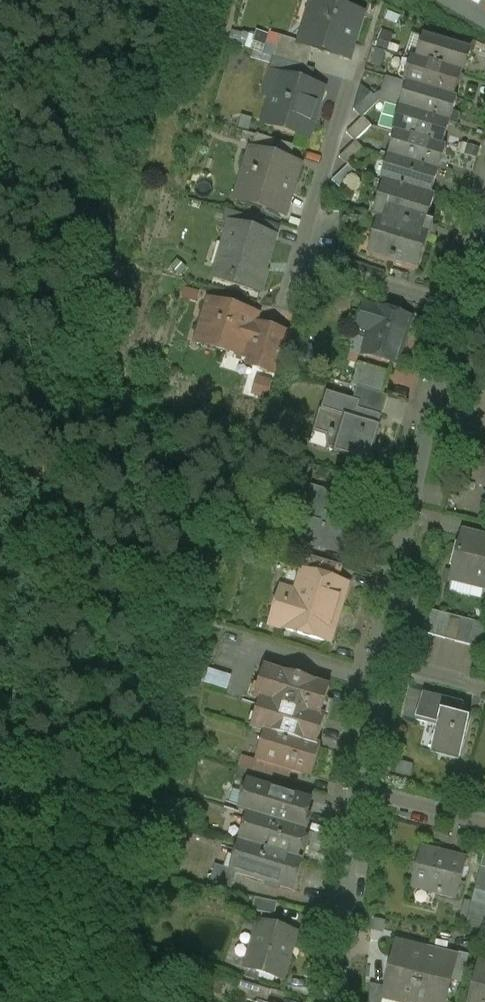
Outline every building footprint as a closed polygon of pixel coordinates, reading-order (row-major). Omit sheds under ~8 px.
[(313,0),(310,0),(297,41),(296,43),(310,47),(345,58),(358,14),(313,0)] [(297,41),(277,36),(271,57),(304,67),(310,47),(296,43),(297,41)] [(469,50),(426,37),(419,61),(419,62),(462,74),(469,50)] [(304,67),(271,57),(267,71),(278,75),(308,85),(313,70),(304,67)] [(462,74),(419,62),(419,61),(411,59),(404,84),(407,85),(457,101),(458,100),(454,99),(462,74)] [(308,85),(278,75),(262,124),(306,138),(322,90),(308,85)] [(457,101),(407,85),(400,109),(450,124),(457,101)] [(370,95),(353,111),(362,120),(363,119),(378,104),(370,95)] [(450,124),(400,109),(392,134),(395,135),(395,134),(443,148),(450,124)] [(362,120),(347,135),(355,143),(371,127),(363,119),(362,120)] [(443,148),(395,134),(395,135),(388,158),(439,173),(446,149),(443,148)] [(293,147),(254,136),(250,150),(288,162),(293,147)] [(356,142),(339,159),(348,167),(349,166),(364,151),(356,142)] [(288,162),(250,150),(234,199),(281,214),(297,165),(288,162)] [(439,173),(388,158),(381,182),(383,183),(384,183),(432,197),(439,173)] [(348,167),(332,182),(340,191),(357,175),(349,166),(348,167)] [(432,197),(384,183),(383,183),(373,219),(378,221),(372,242),(371,242),(371,243),(372,243),(368,256),(368,255),(367,257),(418,272),(429,237),(430,237),(434,226),(427,224),(435,198),(432,197)] [(281,227),(257,220),(253,232),(274,239),(277,240),(281,227)] [(253,232),(230,225),(213,278),(261,293),(267,272),(264,271),(274,239),(253,232)] [(252,315),(212,303),(202,337),(238,348),(240,340),(248,342),(257,345),(251,367),(279,375),(290,337),(262,329),(261,333),(252,330),(248,329),(252,315)] [(411,319),(378,309),(377,310),(364,306),(362,311),(360,313),(358,318),(359,321),(358,327),(371,331),(364,356),(397,366),(401,353),(400,352),(403,340),(404,340),(411,319)] [(390,373),(359,364),(352,386),(356,388),(383,396),(390,373)] [(356,388),(352,401),(328,393),(322,411),(320,410),(312,433),(337,442),(334,452),(367,462),(379,426),(381,416),(388,397),(383,396),(356,388)] [(477,446),(473,462),(480,464),(474,490),(467,489),(462,507),(478,511),(481,497),(484,498),(484,448),(477,446)] [(331,494),(311,488),(307,502),(313,504),(301,542),(342,554),(352,523),(358,505),(362,506),(365,495),(333,486),(331,494)] [(464,533),(453,581),(484,588),(484,538),(464,533)] [(340,567),(306,556),(301,573),(306,575),(334,584),(340,567)] [(306,575),(296,608),(277,602),(269,625),(327,643),(332,627),(330,626),(334,612),(338,613),(346,588),(334,584),(306,575)] [(439,613),(427,610),(421,633),(434,636),(439,613)] [(451,616),(439,613),(434,636),(445,639),(451,616)] [(463,619),(451,616),(445,639),(457,642),(463,619)] [(474,622),(463,619),(457,642),(468,645),(474,622)] [(474,622),(468,645),(480,648),(484,630),(484,624),(474,622)] [(328,687),(265,668),(260,684),(265,686),(261,700),(319,717),(328,687)] [(208,669),(205,684),(227,689),(230,674),(208,669)] [(462,704),(424,695),(417,721),(436,726),(430,752),(459,759),(468,720),(459,717),(462,704)] [(319,717),(261,700),(256,714),(261,715),(257,729),(269,733),(317,747),(325,719),(319,717)] [(317,747),(269,733),(261,760),(312,776),(321,749),(317,747)] [(311,803),(248,784),(239,812),(306,833),(310,819),(307,818),(311,803)] [(306,833),(239,812),(239,813),(249,816),(240,843),(298,861),(298,860),(300,852),(305,854),(308,842),(304,841),(306,833)] [(298,861),(240,843),(232,870),(231,872),(237,874),(294,891),(303,862),(298,860),(298,861)] [(466,857),(422,846),(412,887),(456,898),(466,857)] [(232,870),(215,866),(208,889),(231,894),(237,874),(231,872),(232,870)] [(478,879),(475,891),(484,893),(484,881),(478,879)] [(475,891),(472,902),(484,906),(484,893),(475,891)] [(278,904),(255,899),(252,912),(275,917),(278,904)] [(472,902),(469,914),(484,918),(484,906),(472,902)] [(469,914),(466,926),(484,931),(484,918),(469,914)] [(297,933),(258,921),(245,964),(284,976),(297,933)] [(426,955),(398,948),(398,946),(397,945),(386,988),(384,996),(386,996),(386,994),(414,1001),(426,955)] [(426,955),(414,1001),(417,1001),(445,1001),(456,960),(454,960),(454,962),(426,955)] [(480,962),(470,1001),(484,1001),(484,965),(481,964),(482,962),(480,962)] [(242,982),(237,997),(255,1001),(270,1001),(273,991),(242,982)] [(371,984),(369,1001),(383,1001),(384,996),(386,988),(371,984)]
